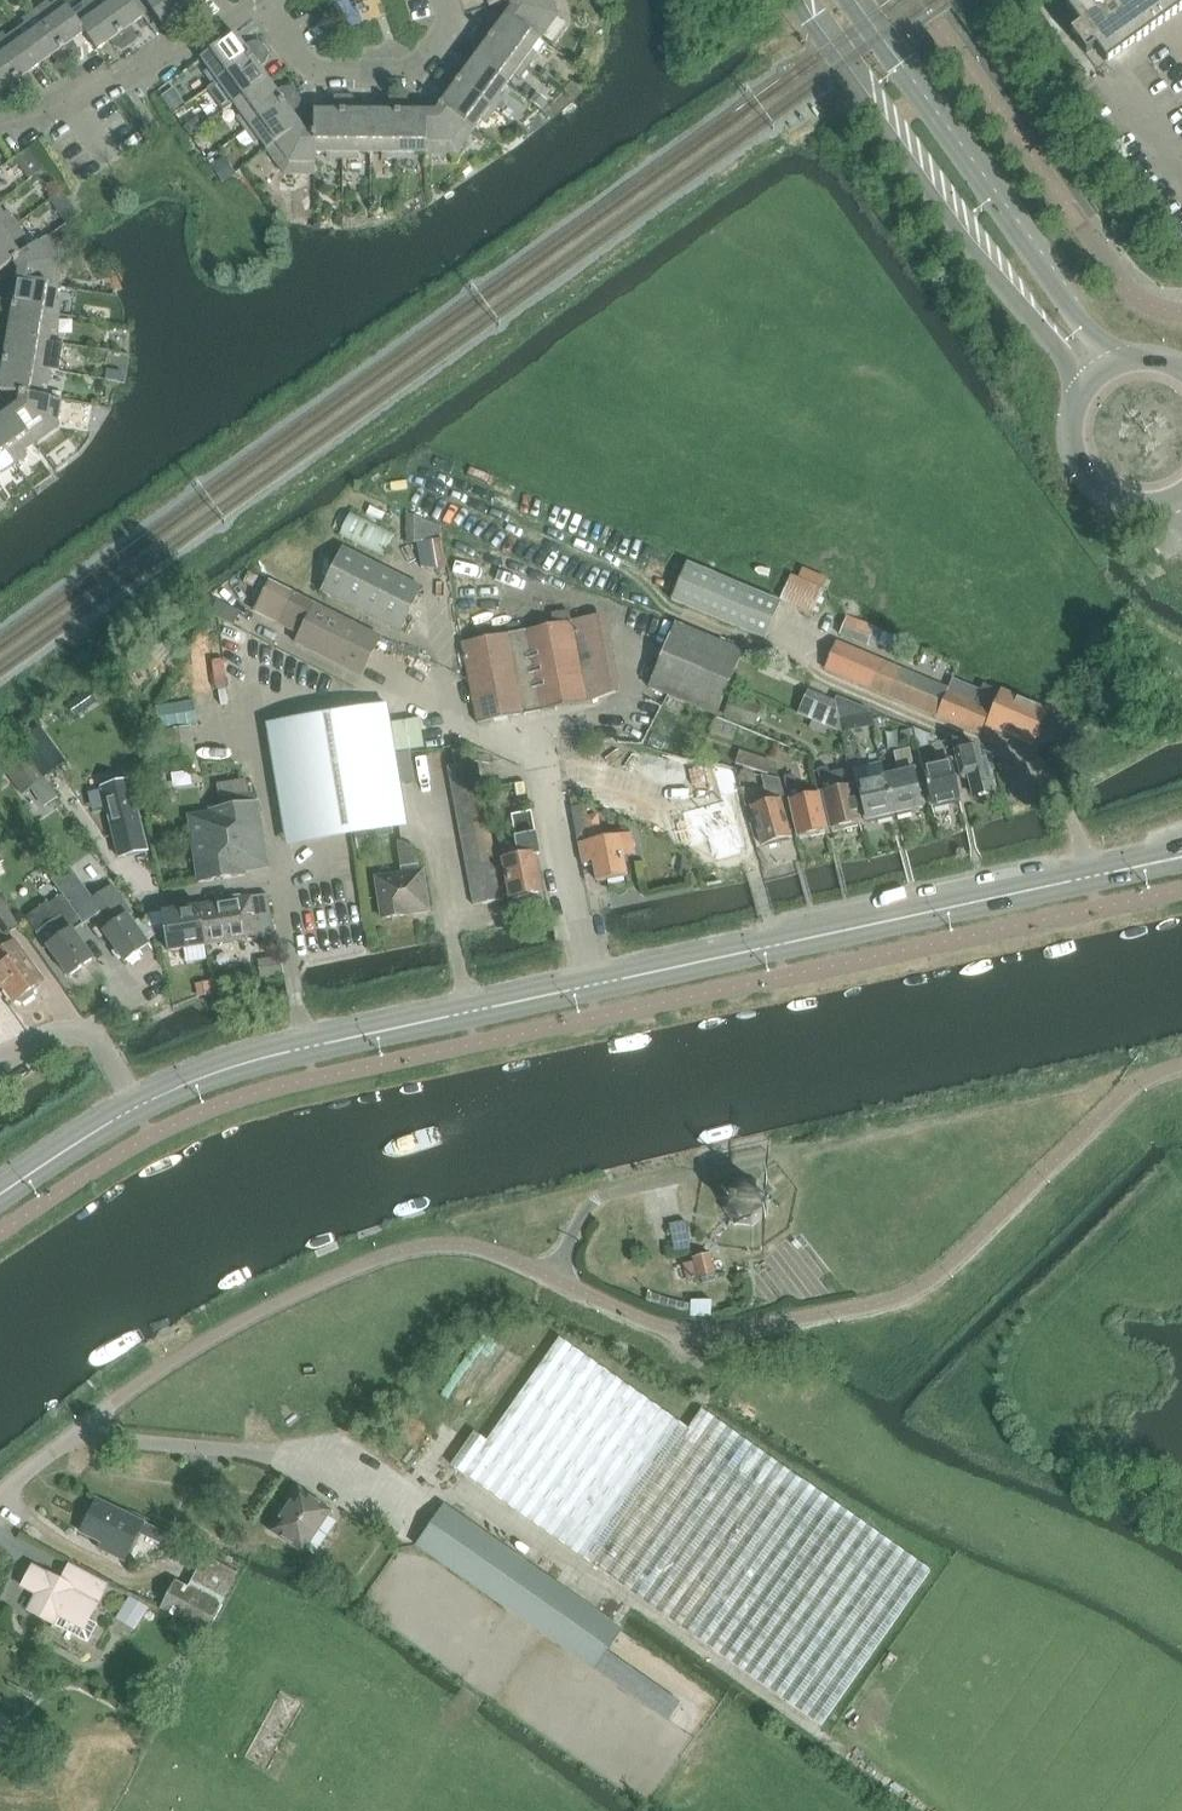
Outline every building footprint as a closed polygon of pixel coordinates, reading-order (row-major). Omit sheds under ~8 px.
[(63,0),(60,0),(51,6),(48,2),(36,11),(72,62),(79,58),(78,48),(73,42),(85,33),(75,16),(63,0)] [(75,16),(85,33),(97,51),(110,42),(115,48),(124,52),(130,47),(96,0),(88,0),(81,5),(84,10),(75,16)] [(130,47),(137,42),(136,32),(132,26),(144,17),(132,0),(96,0),(130,47)] [(180,0),(144,0),(163,26),(176,17),(180,23),(189,27),(196,23),(180,0)] [(196,23),(203,18),(202,8),(197,2),(200,0),(180,0),(196,23)] [(553,0),(511,0),(510,1),(512,8),(506,17),(540,40),(558,16),(553,0)] [(1065,6),(1080,27),(1071,34),(1097,71),(1181,10),(1181,0),(1073,0),(1065,6)] [(16,31),(40,65),(52,57),(56,63),(65,67),(72,62),(36,11),(23,20),(26,25),(16,31)] [(477,29),(528,66),(537,54),(533,50),(540,40),(506,17),(498,28),(492,24),(482,23),(477,29)] [(474,61),(507,85),(514,76),(519,79),(528,66),(477,29),(472,36),(476,45),(482,49),(474,61)] [(0,37),(0,56),(27,94),(34,90),(33,80),(29,74),(40,65),(16,31),(7,38),(4,34),(0,37)] [(205,73),(214,86),(265,49),(261,42),(250,43),(245,48),(235,35),(202,59),(209,70),(205,73)] [(228,95),(235,105),(268,81),(260,69),(266,65),(270,56),(265,49),(214,86),(223,98),(228,95)] [(0,56),(0,94),(7,89),(12,95),(21,99),(27,94),(0,56)] [(445,74),(495,111),(505,98),(500,95),(507,85),(474,61),(465,72),(459,68),(449,67),(445,74)] [(450,94),(441,106),(474,130),(482,120),(486,123),(495,111),(445,74),(440,80),(444,89),(450,94)] [(237,118),(247,131),(297,94),(293,87),(283,88),(277,92),(268,81),(235,105),(242,115),(237,118)] [(260,140),(267,150),(301,126),(292,114),(298,109),(302,100),(297,94),(247,131),(256,143),(260,140)] [(343,159),(343,96),(335,96),(330,105),(330,112),(314,112),(315,133),(316,153),(328,154),(327,159),(343,159)] [(351,96),(343,96),(343,159),(359,159),(359,154),(371,154),(371,112),(356,112),(356,105),(351,96)] [(385,112),(371,112),(371,154),(383,154),(383,159),(398,159),(398,96),(390,96),(385,105),(385,112)] [(426,154),(426,113),(411,113),(411,105),(407,97),(398,96),(398,159),(414,160),(414,154),(426,154)] [(474,130),(441,106),(436,113),(426,113),(426,154),(457,154),(474,130)] [(316,153),(315,133),(306,134),(301,126),(267,150),(285,175),(316,175),(316,153)] [(18,224),(9,212),(4,215),(0,209),(0,237),(18,224)] [(18,224),(0,237),(0,272),(14,263),(13,262),(30,250),(29,250),(23,240),(27,237),(18,224)] [(63,261),(47,237),(29,250),(30,250),(13,262),(14,263),(18,275),(17,281),(59,288),(63,261)] [(59,316),(62,301),(57,300),(59,288),(17,281),(15,295),(8,294),(0,297),(0,306),(59,316)] [(0,306),(0,317),(4,320),(11,321),(8,335),(50,342),(52,331),(57,331),(59,316),(0,306)] [(50,342),(8,335),(6,350),(0,349),(0,361),(50,370),(53,355),(48,354),(50,342)] [(21,395),(21,394),(41,397),(43,385),(48,386),(50,370),(0,362),(0,375),(2,376),(0,387),(0,391),(21,395)] [(19,404),(11,410),(35,444),(57,428),(62,400),(41,397),(21,394),(21,395),(19,404)] [(15,465),(28,456),(25,451),(35,444),(11,410),(0,418),(0,444),(15,465)] [(0,444),(0,470),(3,474),(15,465),(0,444)] [(351,512),(339,540),(383,557),(395,534),(351,512)] [(440,526),(409,515),(409,542),(441,536),(440,526)] [(344,549),(322,593),(400,632),(422,588),(344,549)] [(781,604),(687,564),(672,600),(765,640),(781,604)] [(791,576),(781,599),(813,613),(823,590),(827,580),(803,569),(798,579),(791,576)] [(361,677),(381,638),(316,606),(298,597),(271,583),(255,613),(300,636),(296,644),(361,677)] [(462,643),(478,724),(588,703),(618,693),(609,649),(610,649),(604,620),(600,616),(572,622),(570,613),(552,616),(553,625),(462,643)] [(743,652),(676,624),(649,688),(716,716),(743,652)] [(982,737),(987,724),(997,728),(996,730),(1032,745),(1046,711),(1003,692),(999,700),(953,680),(948,690),(837,642),(825,670),(982,737)] [(211,647),(187,651),(193,690),(217,690),(211,647)] [(760,706),(732,697),(725,716),(753,725),(760,706)] [(79,698),(68,706),(76,717),(87,710),(79,698)] [(187,699),(155,704),(158,732),(149,734),(153,770),(195,763),(190,727),(184,728),(182,712),(188,712),(187,699)] [(267,724),(287,844),(406,824),(387,704),(267,724)] [(54,717),(51,712),(43,718),(46,722),(54,717)] [(40,726),(17,742),(42,776),(64,760),(40,726)] [(945,742),(932,745),(936,766),(923,769),(931,806),(960,800),(947,743),(945,742)] [(960,777),(968,776),(973,796),(994,791),(989,771),(994,770),(990,755),(958,742),(960,751),(955,753),(960,777)] [(466,761),(464,749),(453,751),(455,763),(466,761)] [(899,774),(885,777),(895,815),(923,808),(909,750),(894,753),(899,774)] [(477,762),(448,767),(451,781),(479,776),(477,762)] [(735,770),(707,765),(716,798),(740,791),(735,770)] [(895,815),(885,777),(868,781),(865,767),(853,770),(865,821),(895,815)] [(818,770),(831,829),(861,822),(848,769),(829,774),(827,768),(818,770)] [(479,776),(451,781),(453,795),(482,790),(479,776)] [(784,778),(798,837),(827,830),(818,794),(799,798),(794,776),(784,778)] [(130,781),(102,788),(102,790),(107,808),(120,858),(148,851),(130,781)] [(795,836),(780,783),(764,788),(768,802),(751,807),(762,845),(795,836)] [(482,790),(453,795),(456,809),(484,804),(482,790)] [(223,811),(188,817),(199,883),(245,876),(244,872),(268,868),(258,806),(256,806),(254,794),(221,799),(223,811)] [(725,800),(677,814),(686,847),(703,842),(707,857),(711,856),(712,860),(736,853),(735,849),(739,848),(725,800)] [(484,804),(456,809),(458,823),(487,818),(484,804)] [(585,805),(571,808),(582,864),(593,862),(597,882),(626,876),(623,857),(635,855),(631,834),(602,840),(597,816),(588,818),(585,805)] [(504,860),(511,899),(541,893),(534,855),(539,854),(531,813),(513,816),(521,857),(504,860)] [(487,818),(458,823),(461,837),(490,831),(487,818)] [(490,831),(461,837),(464,850),(492,845),(490,831)] [(376,878),(382,919),(409,915),(409,914),(428,911),(422,871),(419,872),(416,848),(401,842),(397,843),(401,874),(376,878)] [(492,845),(464,850),(466,864),(495,859),(492,845)] [(495,859),(466,864),(469,878),(497,873),(495,859)] [(62,895),(79,918),(83,924),(96,916),(106,930),(103,933),(124,963),(125,962),(148,945),(128,917),(132,914),(112,886),(92,900),(91,899),(70,868),(52,881),(62,895)] [(497,873),(469,878),(471,892),(500,887),(497,873)] [(500,887),(471,892),(474,906),(502,901),(500,887)] [(267,894),(207,904),(214,944),(274,934),(267,894)] [(62,895),(50,904),(59,918),(66,927),(79,918),(62,895)] [(5,937),(19,927),(0,900),(0,930),(5,937)] [(214,944),(207,904),(170,910),(176,950),(214,944)] [(94,959),(74,931),(72,929),(69,932),(66,927),(59,918),(37,933),(47,947),(69,977),(94,959)] [(16,1001),(22,1004),(34,996),(33,989),(44,982),(22,951),(17,954),(10,945),(0,952),(0,964),(1,965),(0,966),(0,990),(4,987),(15,1002),(16,1001)] [(770,1199),(768,1198),(762,1187),(762,1185),(741,1179),(741,1182),(730,1189),(728,1189),(722,1209),(725,1210),(731,1221),(730,1223),(752,1228),(752,1225),(763,1219),(765,1219),(770,1199)] [(460,1436),(443,1462),(581,1558),(597,1569),(688,1438),(545,1338),(471,1444),(460,1436)] [(707,1412),(688,1438),(597,1569),(725,1659),(836,1503),(707,1412)] [(301,1489),(275,1530),(311,1554),(333,1519),(338,1522),(342,1516),(301,1489)] [(840,1498),(836,1503),(725,1659),(826,1731),(941,1570),(840,1498)] [(101,1550),(125,1562),(142,1528),(163,1539),(166,1533),(98,1500),(82,1533),(104,1544),(101,1550)] [(657,1659),(440,1508),(426,1529),(621,1665),(624,1661),(645,1676),(657,1659)] [(188,1590),(175,1584),(162,1610),(206,1634),(237,1575),(205,1558),(188,1590)] [(53,1625),(88,1643),(98,1625),(89,1621),(107,1586),(69,1566),(62,1581),(49,1575),(48,1576),(33,1568),(23,1587),(38,1595),(29,1612),(53,1625)] [(147,1608),(131,1599),(121,1614),(137,1624),(147,1608)] [(281,1693),(246,1758),(268,1770),(303,1705),(281,1693)]
